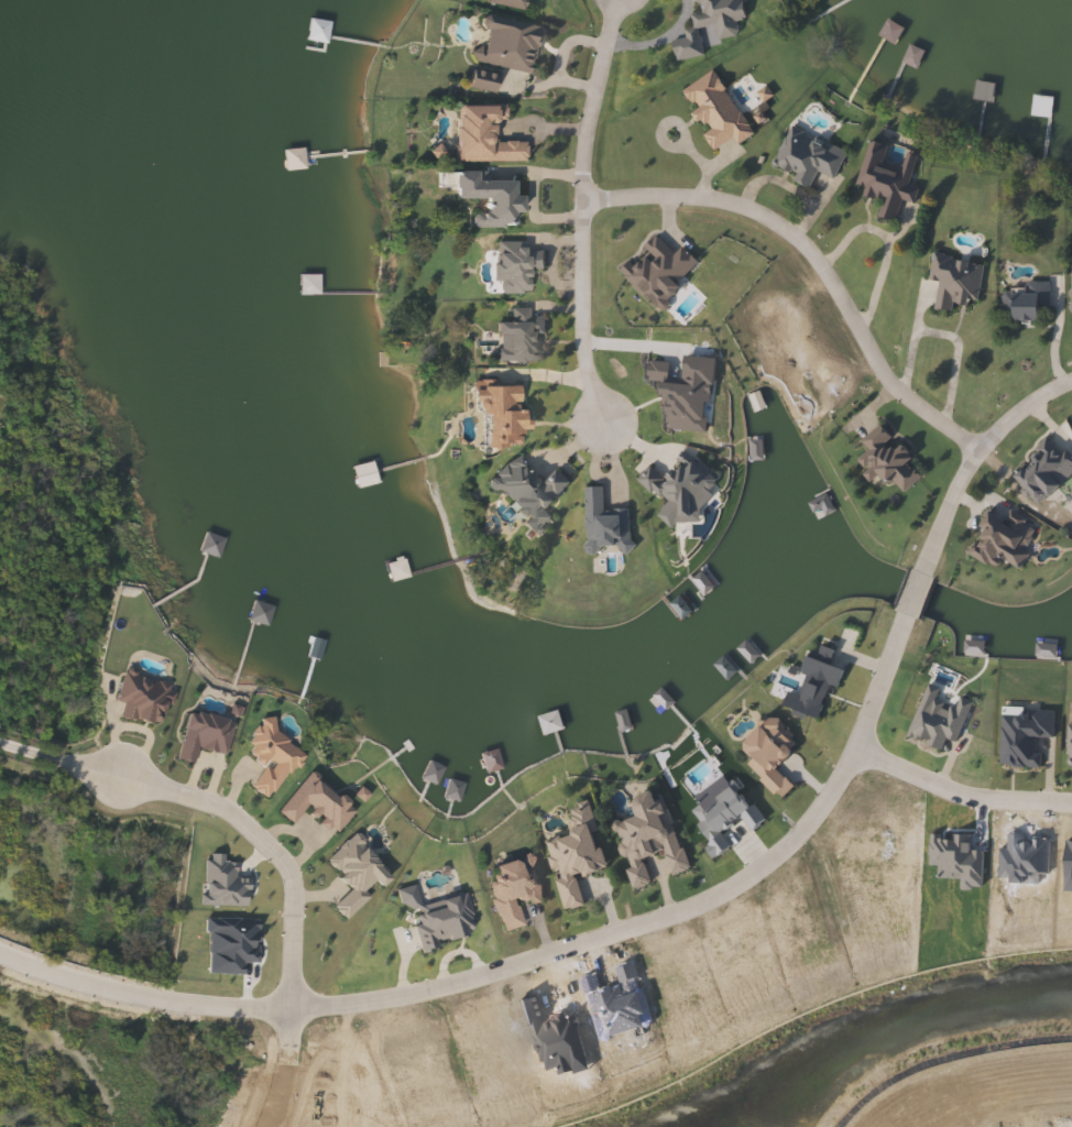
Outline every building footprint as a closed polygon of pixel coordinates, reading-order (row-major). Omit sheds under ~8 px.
[(490,2),(490,0),(528,0),(526,10),(490,2)] [(701,12),(699,0),(744,0),(747,19),(736,21),(740,36),(685,47),(681,31),(694,29),(691,14),(701,12)] [(540,25),(532,72),(474,61),(483,14),(540,25)] [(878,36),(886,21),(897,25),(894,31),(898,33),(894,43),(878,36)] [(922,51),(916,67),(901,62),(908,45),(922,51)] [(497,76),(497,89),(473,89),(473,75),(497,76)] [(989,100),(973,99),(974,83),(991,84),(989,100)] [(506,105),(506,120),(497,120),(497,141),(526,141),(526,162),(457,161),(458,105),(506,105)] [(796,173),(775,165),(790,125),(847,147),(835,179),(817,172),(811,188),(794,182),(796,173)] [(457,199),(457,172),(483,172),(483,180),(517,180),(517,196),(525,196),(525,212),(517,212),(517,227),(474,227),(474,211),(485,211),(485,199),(457,199)] [(683,248),(698,263),(677,283),(683,291),(660,313),(621,270),(658,234),(676,254),(683,248)] [(496,293),(497,241),(529,242),(528,253),(544,253),(544,271),(532,271),(532,294),(496,293)] [(947,309),(928,308),(931,278),(922,277),(925,253),(976,259),(971,303),(948,300),(947,309)] [(319,274),(319,294),(298,294),(298,274),(319,274)] [(1041,281),(1041,319),(996,319),(996,287),(1018,287),(1018,281),(1041,281)] [(499,322),(511,322),(512,307),(544,308),(543,362),(497,361),(499,322)] [(490,414),(478,415),(477,387),(524,386),(525,448),(490,448),(490,414)] [(918,474),(898,492),(884,475),(878,481),(872,474),(866,480),(851,462),(864,450),(855,439),(874,423),(918,474)] [(1069,461),(1050,480),(1053,483),(1032,504),(1005,475),(1043,437),(1069,461)] [(559,470),(571,486),(544,507),(554,521),(535,534),(503,489),(495,493),(486,481),(521,456),(540,483),(559,470)] [(586,489),(604,488),(604,514),(630,513),(631,555),(586,555),(586,489)] [(966,552),(983,501),(1033,517),(1016,569),(966,552)] [(407,577),(390,581),(385,564),(403,559),(407,577)] [(536,716),(557,711),(562,731),(542,736),(536,716)] [(226,748),(185,748),(185,715),(226,715),(226,748)] [(774,798),(729,747),(763,716),(789,745),(767,765),(787,786),(774,798)] [(615,823),(641,814),(635,798),(657,790),(671,831),(653,838),(658,853),(643,858),(652,882),(634,888),(627,869),(631,868),(615,823)] [(609,866),(577,875),(586,904),(566,909),(554,869),(555,869),(545,838),(576,829),(570,808),(590,801),(609,866)] [(532,854),(544,895),(518,902),(524,923),(504,930),(489,882),(499,878),(494,865),(532,854)]
